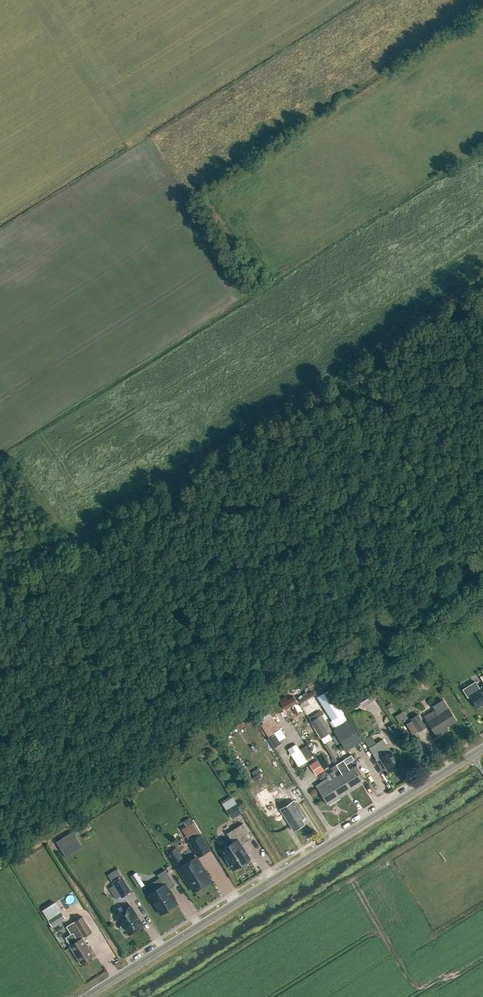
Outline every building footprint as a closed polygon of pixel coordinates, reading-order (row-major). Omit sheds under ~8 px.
[(315,680),(308,685),(312,692),(320,688),(315,680)] [(463,689),(468,697),(470,695),(477,707),(482,704),(482,686),(480,688),(475,681),(463,689)] [(312,692),(300,700),(302,704),(325,690),(322,686),(320,688),(312,692)] [(363,706),(376,698),(370,687),(356,696),(363,706)] [(329,689),(318,697),(332,720),(344,713),(329,689)] [(433,705),(435,709),(424,716),(436,736),(449,728),(448,726),(457,720),(443,699),(433,705)] [(294,700),(283,705),(287,715),(298,710),(294,700)] [(399,722),(408,717),(404,710),(395,715),(399,722)] [(332,720),(330,722),(334,729),(349,720),(344,713),(332,720)] [(316,714),(310,718),(312,722),(319,718),(316,714)] [(418,731),(426,726),(418,714),(410,718),(418,731)] [(323,715),(319,718),(329,733),(333,730),(323,715)] [(274,732),(281,728),(273,716),(261,724),(268,736),(274,732)] [(322,737),(329,733),(319,718),(312,722),(322,737)] [(349,720),(334,729),(347,749),(361,740),(349,720)] [(397,740),(403,736),(394,722),(388,726),(397,740)] [(286,736),(281,728),(274,732),(275,734),(280,740),(286,736)] [(275,734),(269,738),(276,748),(282,744),(280,740),(275,734)] [(373,734),(365,738),(370,746),(377,742),(373,734)] [(391,751),(383,739),(376,743),(369,748),(377,760),(380,758),(388,771),(399,764),(391,751)] [(296,744),(288,749),(299,765),(307,760),(299,749),(296,744)] [(302,747),(307,759),(313,756),(308,745),(302,747)] [(351,755),(344,760),(346,764),(354,759),(351,755)] [(311,764),(317,775),(325,770),(319,759),(311,764)] [(354,766),(342,773),(351,789),(364,781),(362,778),(364,777),(357,765),(354,766)] [(340,796),(351,789),(342,773),(330,781),(340,796)] [(340,796),(330,781),(326,783),(323,779),(315,784),(328,804),(340,796)] [(233,797),(223,803),(226,809),(237,803),(233,797)] [(294,800),(292,802),(280,809),(294,830),(305,823),(302,819),(305,818),(294,800)] [(232,818),(242,812),(237,803),(226,809),(232,818)] [(193,823),(183,829),(189,840),(200,833),(193,823)] [(233,869),(249,859),(240,845),(252,837),(243,823),(227,833),(233,842),(221,849),(229,861),(228,861),(231,866),(232,866),(233,869)] [(56,842),(61,851),(79,840),(73,831),(56,842)] [(199,856),(210,849),(202,838),(200,833),(189,840),(188,840),(199,856)] [(177,870),(179,869),(189,884),(190,883),(195,891),(211,881),(205,871),(204,872),(202,867),(196,857),(186,863),(179,853),(173,856),(172,855),(169,857),(177,870)] [(121,875),(117,868),(108,874),(112,881),(121,897),(131,890),(122,875),(121,875)] [(169,889),(168,890),(165,884),(172,879),(166,869),(156,875),(162,885),(149,893),(162,914),(177,904),(172,896),(173,895),(169,889)] [(136,873),(131,876),(139,888),(144,884),(136,873)] [(51,919),(64,911),(58,901),(45,909),(51,919)] [(129,934),(143,926),(130,906),(117,915),(122,924),(121,925),(120,927),(122,930),(125,931),(126,930),(129,934)] [(65,918),(61,912),(49,920),(53,926),(65,918)] [(93,932),(83,917),(67,927),(71,935),(66,938),(71,946),(70,946),(82,964),(94,956),(83,938),(93,932)]
